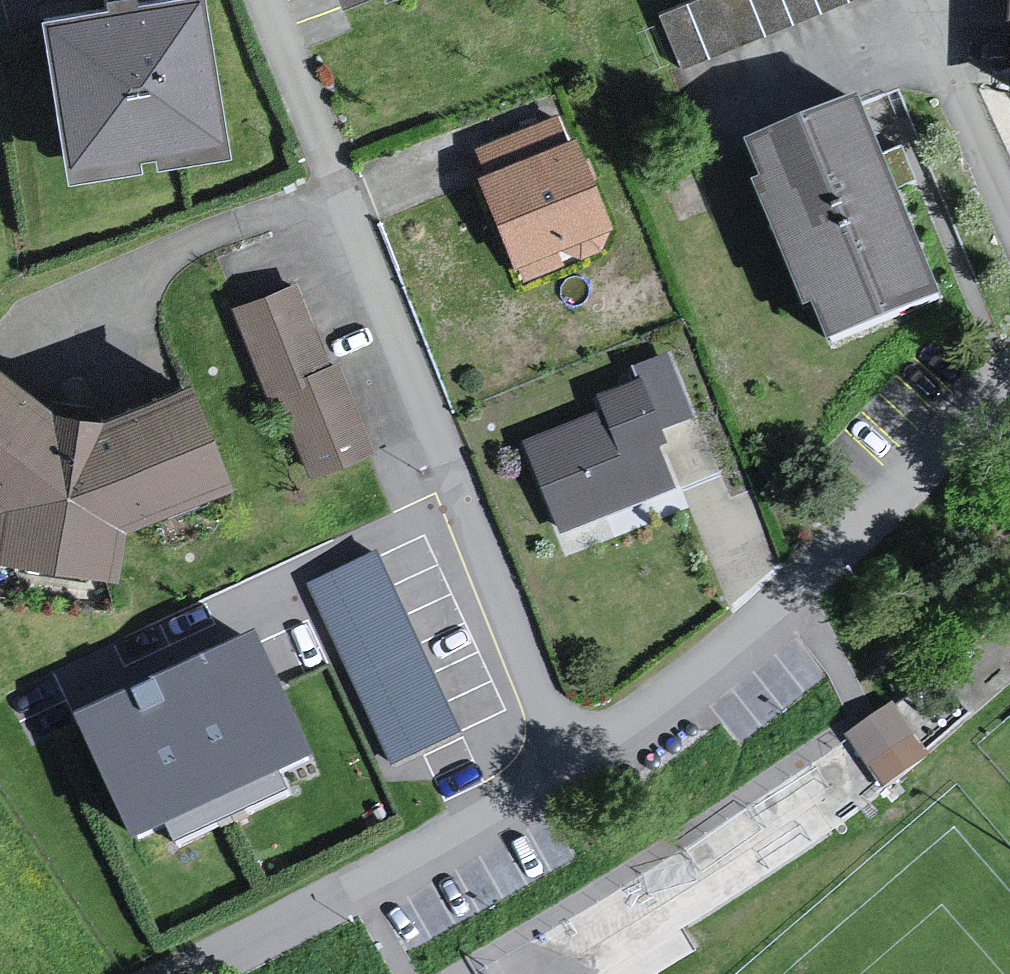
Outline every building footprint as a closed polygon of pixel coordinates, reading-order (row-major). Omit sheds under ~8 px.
[(91,15),(36,22),(61,184),(217,157),(196,0),(175,0),(131,7),(136,66),(103,72),(91,15)] [(993,24),(1003,25),(1009,26),(1009,0),(994,0),(993,24)] [(1003,25),(998,102),(1009,104),(1009,26),(1003,25)] [(858,111),(729,161),(791,326),(807,319),(823,358),(935,311),(858,111)] [(608,229),(552,123),(471,154),(479,177),(469,181),(501,271),(511,273),(516,292),(601,258),(608,229)] [(293,290),(226,316),(305,483),(369,459),(293,290)] [(164,393),(82,421),(36,415),(0,386),(0,569),(29,577),(101,585),(105,525),(209,489),(164,393)] [(888,708),(843,738),(877,786),(921,756),(888,708)]
